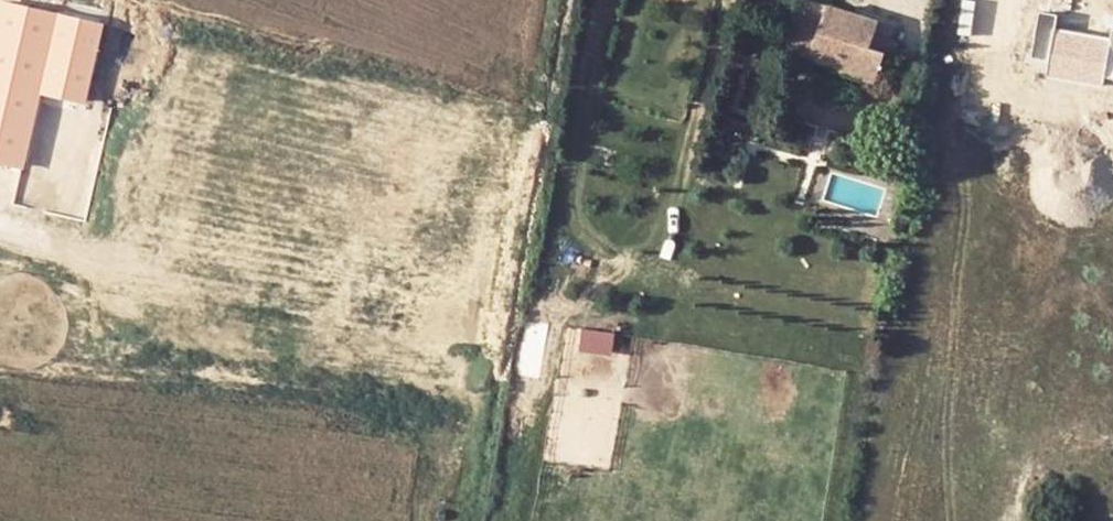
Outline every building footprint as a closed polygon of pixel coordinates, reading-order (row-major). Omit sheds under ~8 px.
[(34,0),(0,0),(0,163),(26,169),(44,91),(91,102),(110,17),(34,0)] [(834,71),(874,84),(880,62),(884,52),(891,55),(898,42),(875,32),(877,21),(811,0),(782,0),(768,44),(803,56),(835,67),(834,71)] [(880,62),(887,63),(891,55),(884,52),(880,62)] [(797,72),(830,83),(834,71),(835,67),(803,56),(797,72)] [(611,352),(614,332),(582,326),(578,347),(611,352)]
